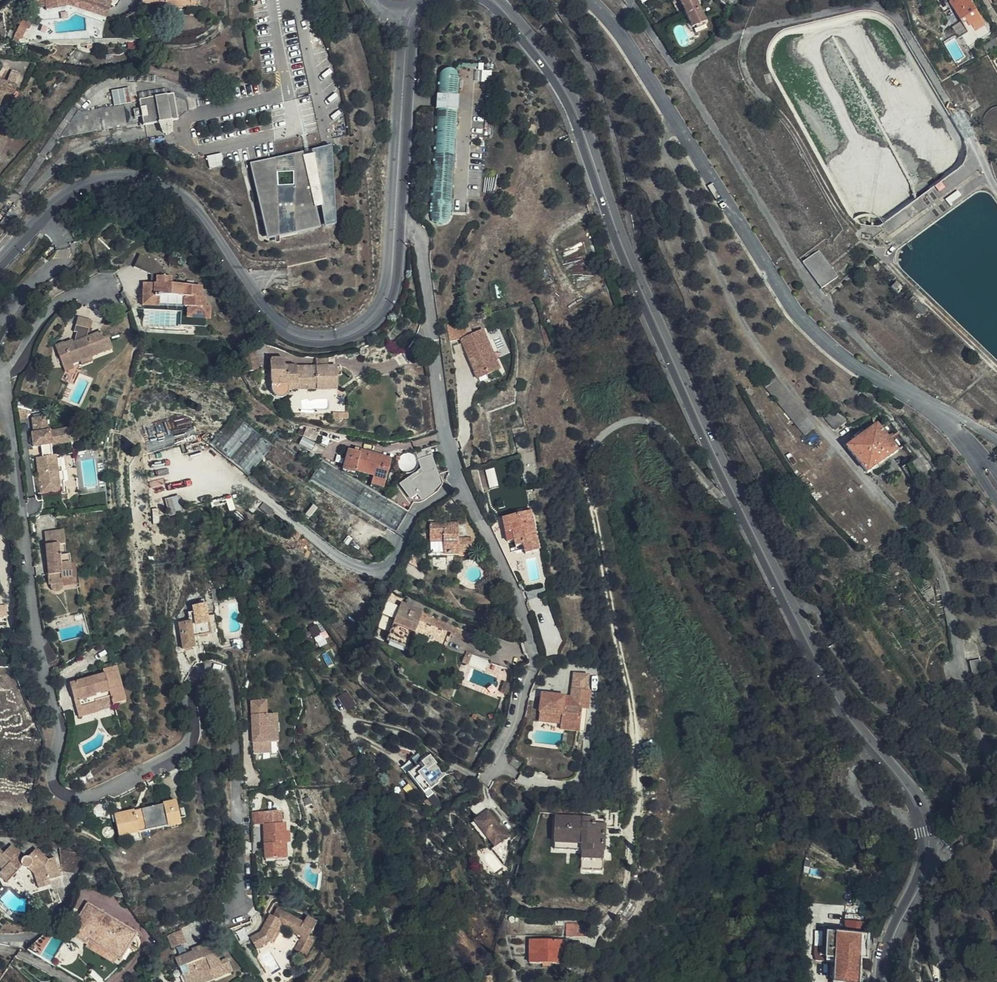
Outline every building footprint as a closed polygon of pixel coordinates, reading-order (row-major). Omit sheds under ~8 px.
[(114,0),(37,0),(38,6),(47,6),(47,10),(72,6),(107,18),(111,6),(114,0)] [(693,0),(677,0),(691,27),(703,20),(693,0)] [(719,1),(730,9),(737,0),(720,0),(719,1)] [(959,37),(960,39),(959,40),(965,50),(980,41),(990,34),(970,0),(952,0),(950,1),(968,32),(959,37)] [(29,31),(32,26),(20,20),(17,26),(19,27),(15,38),(22,42),(27,30),(29,31)] [(987,54),(996,48),(996,38),(996,37),(983,45),(987,54)] [(437,78),(436,96),(458,97),(459,79),(459,78),(459,77),(458,76),(457,75),(456,74),(455,73),(454,72),(453,72),(452,71),(451,71),(450,71),(449,71),(448,71),(447,71),(446,71),(445,71),(444,71),(443,72),(442,72),(441,73),(440,74),(439,75),(438,77),(437,78)] [(0,82),(0,106),(1,104),(4,95),(12,97),(16,88),(0,82)] [(131,86),(112,88),(114,105),(103,107),(105,126),(127,123),(125,103),(133,102),(131,86)] [(141,125),(157,122),(171,120),(177,119),(177,117),(174,97),(173,93),(137,100),(138,108),(139,115),(141,125)] [(8,107),(12,97),(4,95),(1,104),(8,107)] [(436,96),(436,109),(458,110),(458,97),(436,96)] [(996,107),(995,107),(993,108),(992,109),(990,110),(988,112),(985,115),(984,118),(984,122),(984,128),(987,133),(992,138),(996,139),(996,107)] [(458,110),(436,109),(430,214),(430,215),(430,217),(431,219),(432,220),(432,221),(434,222),(435,223),(437,224),(438,225),(440,225),(442,225),(443,225),(445,224),(447,224),(448,223),(449,221),(450,220),(451,219),(451,218),(452,217),(452,215),(458,110)] [(171,124),(159,126),(162,138),(172,136),(171,124)] [(309,134),(311,145),(320,143),(317,132),(314,133),(309,134)] [(303,158),(302,150),(247,163),(264,240),(319,228),(314,205),(318,205),(321,227),(334,225),(330,144),(310,149),(312,156),(303,158)] [(975,162),(979,158),(974,151),(970,153),(975,162)] [(142,267),(147,255),(131,248),(125,259),(142,267)] [(837,277),(819,250),(805,260),(803,262),(821,288),(826,285),(837,277)] [(163,262),(147,255),(142,267),(145,276),(136,279),(134,306),(150,307),(151,298),(155,298),(177,299),(176,309),(180,310),(180,320),(198,321),(198,319),(202,319),(202,310),(197,309),(198,305),(194,305),(195,292),(191,292),(191,288),(169,286),(163,262)] [(874,267),(879,274),(887,266),(881,261),(874,267)] [(904,291),(898,286),(894,290),(900,296),(904,291)] [(197,330),(198,321),(180,320),(180,310),(176,309),(177,299),(155,298),(151,298),(150,307),(134,306),(133,312),(137,312),(173,314),(172,329),(197,330)] [(926,311),(913,298),(909,302),(923,315),(926,311)] [(70,336),(72,336),(83,338),(86,322),(73,320),(70,336)] [(480,328),(458,337),(465,353),(466,352),(469,359),(467,360),(472,371),(481,367),(484,374),(497,369),(480,328)] [(83,338),(72,336),(70,347),(82,342),(83,338)] [(82,342),(70,347),(68,347),(68,345),(60,349),(59,348),(50,351),(58,374),(68,370),(68,368),(75,366),(83,363),(106,354),(102,344),(98,345),(95,337),(82,342)] [(255,370),(253,350),(243,351),(244,371),(255,370)] [(335,389),(334,364),(282,365),(282,358),(268,359),(269,392),(270,394),(273,397),(275,398),(278,398),(281,398),(283,396),(284,394),(286,391),(335,389)] [(86,371),(83,363),(75,366),(78,374),(86,371)] [(768,365),(758,372),(805,430),(815,423),(768,365)] [(481,367),(472,371),(475,378),(484,374),(481,367)] [(68,370),(58,374),(60,380),(70,377),(68,370)] [(18,393),(7,390),(9,404),(19,403),(18,393)] [(849,416),(842,409),(834,408),(825,414),(836,427),(849,416)] [(35,478),(55,476),(52,451),(50,452),(48,440),(69,437),(68,424),(42,427),(40,412),(26,413),(29,429),(26,430),(28,442),(36,441),(38,453),(32,454),(35,478)] [(238,425),(229,418),(206,447),(245,479),(268,451),(240,427),(238,425)] [(896,449),(895,449),(876,425),(849,447),(868,471),(896,449)] [(352,474),(353,472),(359,452),(346,448),(339,471),(352,474)] [(440,477),(428,448),(415,451),(416,464),(424,463),(407,482),(426,499),(440,489),(435,483),(440,477)] [(55,476),(63,475),(61,467),(60,468),(58,451),(52,451),(55,476)] [(353,472),(371,478),(382,481),(389,461),(359,452),(353,472)] [(386,501),(339,471),(320,460),(307,480),(397,535),(408,513),(386,501)] [(57,489),(55,476),(35,478),(37,491),(57,489)] [(382,481),(371,478),(368,486),(379,490),(382,481)] [(254,511),(258,506),(252,501),(248,506),(254,511)] [(253,512),(254,511),(248,506),(243,514),(249,518),(253,512)] [(271,515),(258,506),(254,511),(266,520),(271,515)] [(266,520),(254,511),(253,512),(265,522),(266,520)] [(537,552),(530,513),(502,518),(507,542),(514,540),(515,548),(523,547),(524,554),(537,552)] [(276,520),(271,515),(266,520),(272,524),(276,520)] [(272,524),(266,520),(265,522),(263,526),(268,529),(272,524)] [(456,539),(456,525),(445,525),(445,523),(427,523),(427,540),(440,541),(441,553),(456,553),(456,551),(456,539)] [(59,594),(59,590),(59,585),(68,585),(66,561),(57,561),(56,550),(61,549),(60,536),(41,537),(44,591),(47,591),(47,596),(49,597),(52,599),(54,598),(56,597),(59,594)] [(470,538),(456,539),(456,551),(470,550),(470,538)] [(406,643),(419,613),(386,599),(379,614),(388,618),(391,609),(394,610),(385,634),(406,643)] [(209,634),(204,611),(200,612),(199,605),(189,608),(190,613),(184,614),(185,623),(175,625),(180,650),(191,647),(192,649),(198,648),(196,637),(209,634)] [(220,620),(219,609),(209,610),(210,621),(220,620)] [(317,640),(327,635),(321,622),(311,628),(317,640)] [(983,658),(971,660),(975,679),(986,677),(983,658)] [(71,687),(78,713),(98,708),(111,704),(112,708),(126,704),(115,667),(101,672),(103,677),(71,687)] [(569,699),(569,702),(562,701),(562,699),(540,696),(539,708),(549,709),(548,716),(560,717),(560,722),(579,724),(584,725),(586,711),(587,701),(588,692),(584,692),(586,677),(572,675),(569,699)] [(340,694),(346,708),(356,704),(350,690),(340,694)] [(253,703),(253,720),(261,723),(254,739),(255,751),(264,750),(264,741),(279,740),(278,715),(269,715),(268,702),(253,703)] [(98,708),(78,713),(80,721),(100,715),(98,708)] [(548,716),(538,714),(537,723),(559,725),(560,722),(560,717),(548,716)] [(579,724),(560,722),(559,725),(559,731),(578,733),(579,724)] [(280,750),(279,740),(264,741),(264,750),(280,750)] [(417,750),(409,756),(416,765),(406,772),(422,793),(428,788),(429,790),(438,783),(437,782),(445,776),(429,755),(424,759),(417,750)] [(429,790),(428,788),(422,793),(426,798),(432,794),(429,790)] [(135,809),(115,813),(120,834),(129,832),(141,830),(168,825),(182,822),(177,800),(164,803),(143,807),(143,810),(136,812),(135,809)] [(480,800),(470,808),(478,819),(488,811),(480,800)] [(512,841),(488,811),(478,819),(475,821),(490,839),(495,847),(496,847),(497,846),(502,853),(508,855),(512,841)] [(262,815),(262,817),(262,828),(264,861),(286,860),(286,847),(289,846),(289,835),(285,835),(285,826),(280,825),(280,814),(262,815)] [(603,851),(604,827),(613,827),(613,819),(555,815),(553,848),(580,850),(603,851)] [(262,828),(262,817),(253,818),(254,828),(262,828)] [(472,824),(486,842),(490,839),(475,821),(472,824)] [(141,830),(129,832),(129,840),(144,838),(141,830)] [(495,847),(493,849),(505,865),(508,855),(502,853),(497,846),(496,847),(495,847)] [(53,860),(47,861),(46,861),(37,852),(28,861),(21,862),(18,861),(18,859),(20,857),(11,849),(3,857),(0,855),(0,874),(0,875),(0,883),(7,889),(21,874),(29,880),(34,895),(50,891),(49,885),(61,882),(53,860)] [(603,851),(580,850),(580,860),(602,861),(603,851)] [(138,952),(128,946),(135,934),(88,905),(83,912),(70,934),(77,938),(59,967),(82,980),(86,981),(88,981),(90,981),(93,981),(99,981),(104,981),(138,952)] [(278,916),(283,909),(278,906),(273,913),(278,916)] [(304,921),(283,909),(278,916),(273,913),(271,912),(261,928),(250,933),(253,938),(261,934),(269,939),(272,941),(282,925),(301,936),(294,948),(304,955),(315,937),(310,934),(300,928),(301,927),(304,921)] [(846,914),(844,934),(835,933),(834,959),(834,981),(860,981),(861,961),(868,961),(868,935),(865,935),(866,915),(846,914)] [(307,917),(304,921),(301,927),(300,928),(310,934),(317,923),(307,917)] [(587,936),(587,925),(566,925),(566,936),(587,936)] [(176,946),(187,942),(182,929),(171,933),(176,946)] [(834,959),(835,933),(828,933),(827,959),(834,959)] [(261,934),(253,938),(256,945),(269,939),(261,934)] [(559,963),(559,955),(565,955),(565,940),(528,940),(528,964),(559,963)] [(179,970),(182,978),(190,974),(194,981),(199,981),(214,977),(214,978),(223,974),(211,944),(191,952),(192,954),(177,960),(181,968),(180,969),(179,970)]
